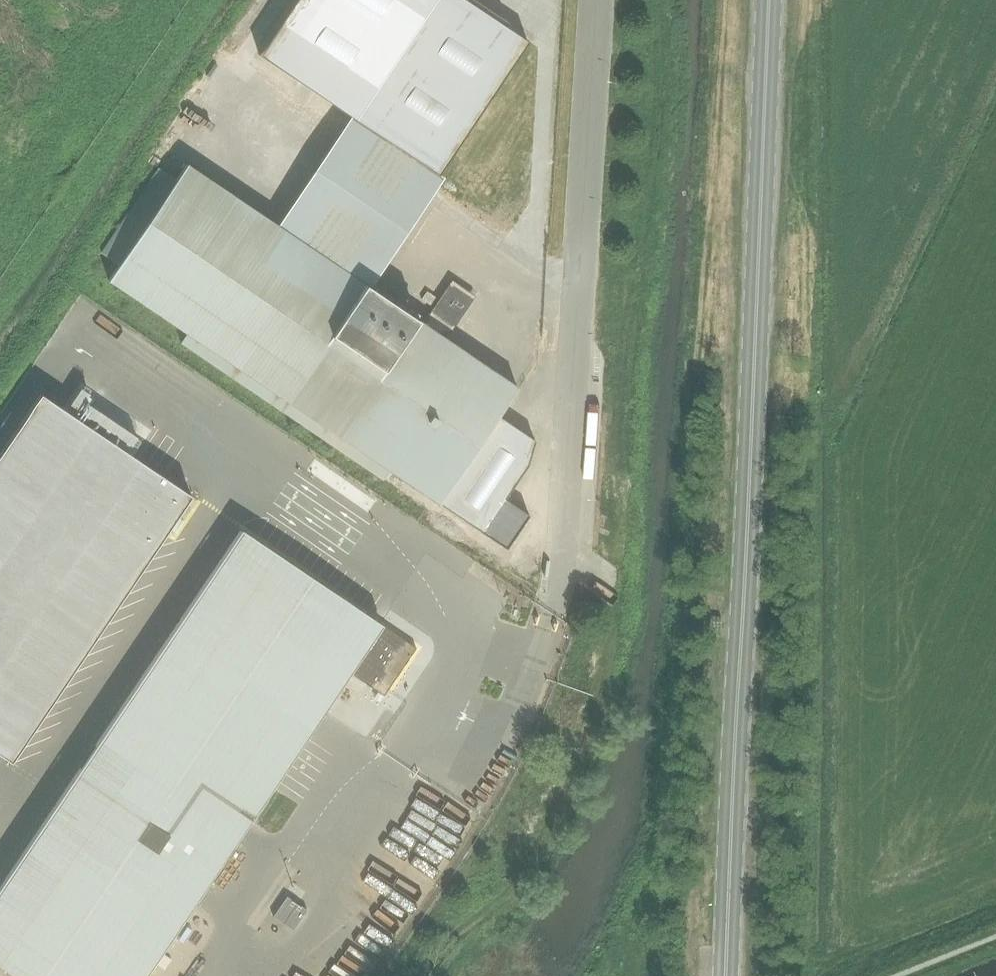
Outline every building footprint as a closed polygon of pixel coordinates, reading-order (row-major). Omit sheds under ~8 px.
[(260,54),(356,120),(437,0),(296,0),(260,54)] [(465,0),(437,0),(356,120),(362,123),(439,176),(529,43),(465,0)] [(362,123),(288,232),(365,284),(381,294),(455,186),(439,176),(362,123)] [(185,164),(107,281),(186,334),(180,343),(383,480),(389,471),(438,504),(481,532),(526,465),(530,438),(497,416),(499,414),(516,388),(364,285),(283,230),(185,164)] [(452,280),(422,322),(445,338),(475,296),(452,280)] [(0,425),(0,751),(180,486),(29,383),(0,425)] [(504,498),(482,532),(507,549),(530,515),(504,498)] [(241,530),(0,886),(0,964),(18,975),(144,975),(349,672),(384,696),(416,648),(241,530)] [(287,896),(273,916),(293,930),(306,910),(287,896)]
